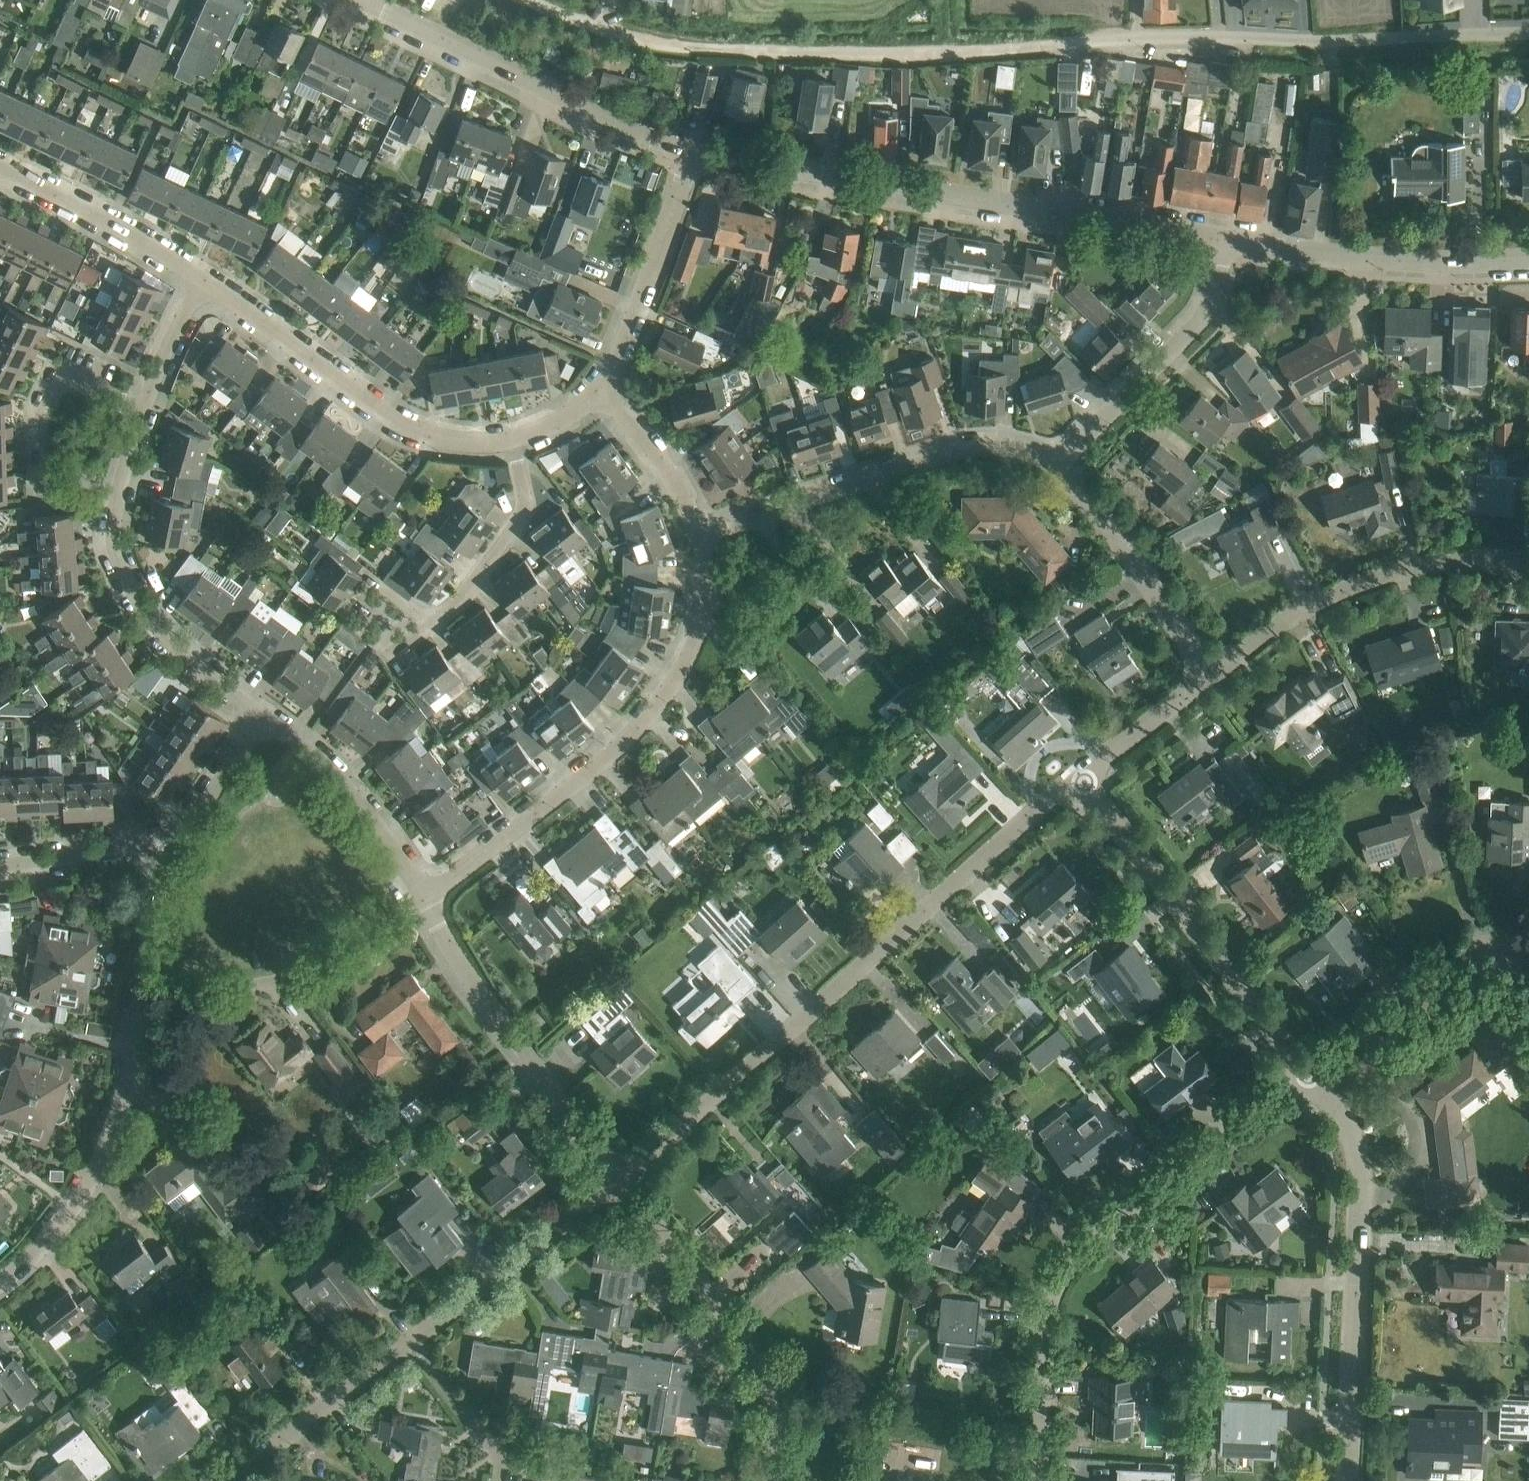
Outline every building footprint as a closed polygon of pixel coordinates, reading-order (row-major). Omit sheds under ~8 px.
[(86,8),(90,0),(75,0),(74,2),(86,8)] [(86,8),(103,17),(110,3),(120,8),(114,21),(127,27),(139,0),(90,0),(86,8)] [(138,3),(169,17),(172,10),(175,4),(177,0),(140,0),(138,3)] [(225,0),(202,0),(193,20),(199,23),(180,64),(192,69),(212,27),(225,0)] [(212,27),(195,73),(209,80),(229,38),(230,38),(243,11),(248,12),(252,3),(248,0),(225,0),(212,27)] [(1144,19),(1176,19),(1175,0),(1144,0),(1144,19)] [(1244,12),(1265,10),(1278,9),(1279,9),(1279,8),(1279,5),(1296,4),(1296,0),(1244,0),(1244,12)] [(256,66),(254,70),(270,79),(263,93),(278,100),(288,79),(282,75),(303,33),(279,21),(265,50),(254,45),(246,61),(256,66)] [(33,33),(27,46),(34,49),(40,36),(33,33)] [(318,40),(309,58),(299,79),(321,90),(327,78),(340,51),(318,40)] [(165,53),(140,42),(125,74),(150,86),(149,88),(165,53)] [(321,90),(343,101),(349,88),(362,62),(340,51),(321,90)] [(1125,59),(1123,59),(1120,80),(1132,81),(1133,76),(1153,79),(1155,64),(1137,62),(1137,61),(1125,59)] [(1210,63),(1188,60),(1186,69),(1183,90),(1179,114),(1185,80),(1208,83),(1211,60),(1210,63)] [(1232,64),(1211,60),(1208,83),(1229,87),(1232,64)] [(1060,61),(1059,89),(1077,90),(1078,62),(1060,61)] [(383,72),(362,62),(349,88),(343,101),(364,111),(370,99),(383,72)] [(1155,62),(1152,84),(1183,90),(1186,69),(1155,62)] [(857,69),(834,66),(832,77),(837,77),(835,94),(853,97),(857,69)] [(727,83),(724,95),(730,97),(727,108),(754,115),(757,101),(763,99),(766,84),(762,81),(764,74),(755,71),(751,71),(737,67),(736,70),(733,84),(727,83)] [(603,70),(599,86),(634,93),(637,77),(603,70)] [(710,104),(717,76),(697,71),(690,100),(710,104)] [(895,71),(893,103),(909,103),(911,71),(895,71)] [(55,79),(63,83),(59,91),(64,93),(71,78),(59,72),(55,79)] [(405,83),(383,72),(370,99),(364,111),(386,122),(405,83)] [(797,122),(825,127),(832,81),(805,77),(803,89),(797,122)] [(84,85),(71,78),(64,93),(64,94),(68,86),(81,92),(84,85)] [(0,88),(0,121),(13,94),(0,88)] [(95,103),(96,100),(108,106),(112,98),(92,88),(86,99),(95,103)] [(189,90),(185,101),(192,104),(199,107),(204,96),(189,90)] [(407,119),(396,113),(380,146),(392,152),(397,154),(401,145),(409,149),(422,123),(433,128),(445,103),(421,91),(407,119)] [(13,94),(0,121),(0,127),(19,136),(33,104),(13,94)] [(928,96),(911,94),(910,129),(923,131),(920,156),(929,157),(929,161),(942,162),(942,159),(945,159),(948,132),(952,133),(954,117),(950,117),(950,115),(938,113),(939,103),(928,102),(928,96)] [(1463,96),(1463,116),(1463,131),(1479,131),(1479,96),(1463,96)] [(125,105),(112,98),(108,106),(121,112),(125,105)] [(54,114),(33,104),(19,136),(39,145),(54,114)] [(254,109),(253,111),(245,129),(262,137),(274,111),(265,107),(263,113),(254,109)] [(875,108),(875,109),(872,158),(895,159),(898,110),(875,108)] [(136,122),(137,120),(150,126),(153,119),(133,109),(129,118),(136,122)] [(101,120),(81,110),(75,123),(60,155),(81,165),(96,133),(101,120)] [(984,164),(994,165),(997,140),(1009,141),(1012,113),(988,110),(987,120),(974,118),(972,134),(970,133),(968,146),(971,146),(969,162),(972,162),(971,166),(984,168),(984,164)] [(288,118),(274,111),(262,137),(276,144),(288,118)] [(347,124),(356,128),(363,115),(353,111),(347,124)] [(75,123),(54,114),(39,145),(60,155),(75,123)] [(1076,114),(1060,116),(1064,151),(1080,149),(1076,114)] [(202,115),(198,123),(211,129),(214,121),(202,115)] [(1033,170),(1043,171),(1046,146),(1062,148),(1058,118),(1037,116),(1036,126),(1023,124),(1023,127),(1020,126),(1021,124),(1019,124),(1017,143),(1018,143),(1019,140),(1021,141),(1018,168),(1021,168),(1020,172),(1033,174),(1033,170)] [(463,118),(451,153),(440,149),(436,160),(428,181),(444,187),(449,172),(456,175),(461,160),(474,165),(487,127),(463,118)] [(1232,129),(1230,140),(1225,168),(1227,168),(1227,172),(1216,170),(1210,206),(1214,207),(1214,210),(1224,212),(1225,209),(1232,210),(1244,139),(1247,119),(1245,131),(1232,129)] [(1268,123),(1247,119),(1244,139),(1265,142),(1268,123)] [(1202,120),(1202,124),(1200,135),(1189,203),(1195,204),(1195,207),(1205,209),(1206,206),(1210,206),(1216,170),(1205,168),(1206,165),(1208,165),(1214,133),(1212,133),(1214,121),(1202,120)] [(227,128),(214,121),(211,129),(224,135),(227,128)] [(1316,121),(1307,176),(1334,181),(1343,126),(1316,121)] [(162,123),(159,130),(172,137),(175,130),(162,123)] [(326,131),(313,123),(306,135),(320,142),(326,131)] [(1200,135),(1202,124),(1201,131),(1188,129),(1183,161),(1185,161),(1185,165),(1174,163),(1169,200),(1171,200),(1171,203),(1182,205),(1182,202),(1189,203),(1200,135)] [(487,127),(474,165),(487,169),(482,184),(489,186),(484,201),(499,206),(510,176),(499,172),(512,135),(487,127)] [(1083,155),(1078,187),(1081,187),(1083,189),(1090,190),(1092,189),(1100,190),(1110,132),(1096,130),(1092,156),(1083,155)] [(1115,131),(1106,191),(1114,192),(1117,194),(1123,195),(1127,194),(1129,195),(1134,162),(1125,160),(1129,133),(1115,131)] [(116,142),(96,133),(81,165),(102,174),(116,142)] [(244,135),(241,143),(252,148),(256,141),(244,135)] [(270,148),(256,141),(252,148),(266,155),(270,148)] [(138,152),(116,142),(102,174),(123,184),(131,166),(138,152)] [(1147,166),(1142,196),(1141,198),(1163,201),(1173,145),(1159,143),(1155,168),(1147,166)] [(1410,156),(1387,156),(1387,175),(1393,175),(1393,193),(1428,193),(1428,196),(1441,196),(1441,199),(1464,199),(1464,143),(1422,143),(1419,144),(1418,145),(1415,146),(1414,147),(1412,150),(1411,151),(1410,153),(1410,154),(1410,156)] [(524,175),(512,171),(499,206),(525,215),(532,195),(551,202),(557,185),(556,185),(564,161),(533,150),(524,175)] [(369,161),(349,151),(341,167),(360,177),(369,161)] [(1242,179),(1239,194),(1236,213),(1261,218),(1272,154),(1257,151),(1252,181),(1242,179)] [(1524,164),(1524,154),(1522,154),(1522,158),(1510,158),(1510,157),(1506,157),(1507,179),(1523,179),(1523,198),(1528,198),(1528,164),(1524,164)] [(285,155),(281,162),(294,168),(298,161),(285,155)] [(163,176),(142,166),(127,197),(148,207),(163,176)] [(647,168),(642,184),(653,188),(659,172),(647,168)] [(583,173),(569,212),(579,215),(582,206),(600,212),(610,183),(583,173)] [(184,186),(163,176),(148,207),(169,217),(184,186)] [(334,178),(330,185),(343,191),(347,184),(334,178)] [(1292,181),(1284,229),(1311,234),(1320,186),(1292,181)] [(359,190),(347,184),(343,191),(356,197),(359,190)] [(205,195),(184,186),(169,217),(190,227),(205,195)] [(225,205),(205,195),(190,227),(211,237),(225,205)] [(384,202),(380,209),(390,214),(394,207),(384,202)] [(0,204),(0,253),(19,213),(16,220),(4,214),(7,207),(0,204)] [(246,215),(225,205),(211,237),(231,247),(246,215)] [(409,214),(394,207),(390,214),(406,221),(409,214)] [(739,257),(748,210),(733,207),(732,212),(719,210),(711,252),(739,257)] [(574,215),(557,209),(547,238),(564,244),(574,215)] [(763,213),(748,210),(739,257),(766,263),(775,221),(762,218),(763,213)] [(19,213),(0,253),(0,254),(1,253),(13,259),(4,277),(13,281),(41,224),(40,224),(37,231),(25,225),(28,218),(19,213)] [(267,225),(246,215),(231,247),(252,257),(267,225)] [(50,228),(41,224),(13,281),(14,281),(22,263),(35,269),(26,288),(35,292),(63,235),(62,234),(59,241),(47,235),(50,228)] [(848,285),(857,230),(834,226),(833,232),(827,231),(823,257),(811,255),(808,271),(819,273),(829,277),(823,294),(824,295),(819,308),(832,312),(836,299),(842,301),(848,285)] [(688,230),(672,275),(689,281),(705,236),(688,230)] [(537,275),(544,260),(490,236),(489,239),(476,234),(470,246),(537,275)] [(72,239),(63,235),(35,292),(44,274),(56,280),(47,298),(57,303),(82,252),(68,246),(72,239)] [(945,253),(933,251),(928,281),(968,287),(975,239),(948,235),(945,253)] [(876,238),(872,258),(870,274),(880,276),(878,288),(894,291),(890,313),(914,317),(916,302),(917,301),(917,300),(907,298),(909,287),(916,288),(919,270),(925,271),(929,246),(916,244),(917,243),(893,239),(893,241),(876,238)] [(1003,244),(975,239),(968,287),(995,292),(1007,294),(1012,264),(1000,262),(1003,244)] [(296,254),(277,240),(256,268),(275,282),(296,254)] [(1024,266),(1012,264),(1007,294),(1006,298),(1031,302),(1034,287),(1048,290),(1054,252),(1027,248),(1024,266)] [(314,268),(296,254),(275,282),(293,296),(314,268)] [(386,258),(383,265),(395,270),(398,263),(386,258)] [(84,262),(77,276),(95,284),(100,275),(102,271),(84,262)] [(398,263),(395,270),(396,271),(409,276),(412,269),(398,263)] [(109,267),(104,277),(100,275),(95,284),(153,312),(146,309),(152,296),(159,300),(164,290),(124,271),(123,273),(109,267)] [(311,309),(332,282),(314,268),(293,296),(311,309)] [(1142,270),(1130,282),(1134,286),(1114,307),(1135,327),(1145,316),(1149,320),(1159,310),(1160,310),(1182,287),(1162,268),(1151,279),(1142,270)] [(752,296),(753,296),(768,300),(774,274),(755,270),(749,296),(752,296)] [(601,302),(543,275),(527,313),(552,324),(555,318),(588,333),(591,326),(596,324),(600,315),(598,310),(601,302)] [(441,288),(420,279),(415,290),(423,294),(425,290),(436,295),(441,288)] [(1109,310),(1079,281),(1066,293),(1096,323),(1109,310)] [(351,295),(332,282),(311,309),(330,323),(351,295)] [(153,312),(95,284),(113,293),(107,306),(89,297),(85,305),(142,334),(136,331),(142,318),(148,321),(153,312)] [(454,294),(441,288),(436,295),(451,301),(454,294)] [(70,296),(82,302),(85,295),(74,289),(70,296)] [(368,309),(351,295),(330,323),(348,337),(368,309)] [(768,300),(753,296),(729,342),(756,355),(771,326),(781,306),(768,300)] [(465,298),(461,306),(473,311),(476,304),(465,298)] [(490,310),(476,304),(473,311),(487,317),(490,310)] [(142,334),(85,305),(84,306),(103,315),(97,327),(78,318),(74,328),(124,352),(130,339),(138,343),(142,334)] [(1450,337),(1448,357),(1447,379),(1471,381),(1470,387),(1472,389),(1482,390),(1485,386),(1488,306),(1454,305),(1452,337),(1450,337)] [(9,307),(3,320),(0,319),(0,330),(38,348),(31,344),(37,332),(44,336),(48,326),(30,318),(24,314),(9,307)] [(1512,327),(1511,345),(1525,346),(1524,366),(1528,366),(1528,308),(1513,307),(1512,327)] [(1387,308),(1386,328),(1385,350),(1413,351),(1413,366),(1438,367),(1440,334),(1428,334),(1429,310),(1387,308)] [(387,323),(368,309),(348,337),(366,350),(387,323)] [(509,327),(513,319),(500,314),(496,321),(509,327)] [(1282,365),(1291,383),(1298,395),(1362,361),(1340,322),(1311,338),(1316,347),(1282,365)] [(405,336),(387,323),(366,350),(384,364),(405,336)] [(1080,350),(1098,367),(1103,373),(1119,357),(1116,355),(1126,344),(1106,324),(1080,350)] [(654,352),(672,361),(693,370),(700,354),(713,360),(722,340),(700,330),(697,329),(692,340),(665,328),(654,352)] [(0,330),(0,357),(27,370),(27,369),(21,366),(27,354),(33,357),(38,348),(0,330)] [(424,351),(405,336),(384,364),(403,378),(396,386),(407,394),(412,387),(426,369),(416,361),(424,351)] [(226,340),(220,348),(209,340),(191,365),(217,385),(242,352),(226,340)] [(543,349),(519,353),(526,388),(561,381),(556,353),(543,355),(543,349)] [(1236,407),(1235,408),(1247,418),(1280,393),(1247,351),(1220,371),(1223,375),(1221,377),(1223,379),(1225,378),(1244,401),(1238,407),(1236,407)] [(258,364),(242,352),(217,385),(233,397),(228,404),(237,411),(253,388),(245,382),(258,364)] [(1003,391),(1017,392),(1018,353),(1003,352),(1003,359),(993,359),(993,364),(980,364),(979,373),(968,373),(967,409),(996,410),(997,393),(1003,394),(1003,391)] [(526,388),(519,353),(497,358),(503,392),(526,388)] [(1059,370),(1029,379),(1039,410),(1041,409),(1042,413),(1057,409),(1055,405),(1069,400),(1066,390),(1071,389),(1085,374),(1065,353),(1056,362),(1059,370)] [(0,357),(0,384),(9,389),(16,375),(23,379),(27,370),(0,357)] [(503,392),(497,358),(474,362),(481,396),(503,392)] [(895,385),(888,387),(893,402),(900,399),(903,407),(909,426),(939,416),(929,385),(942,381),(936,362),(934,358),(910,365),(891,372),(895,385)] [(481,396),(474,362),(452,366),(458,401),(481,396)] [(458,401),(452,366),(429,371),(426,369),(412,387),(431,383),(435,405),(458,401)] [(896,413),(895,410),(888,387),(882,369),(876,371),(882,389),(875,391),(877,396),(847,405),(853,423),(860,442),(890,432),(885,416),(896,413)] [(730,402),(722,373),(714,375),(695,381),(698,392),(671,401),(678,427),(697,421),(719,415),(718,411),(730,402)] [(261,395),(253,388),(237,411),(245,417),(244,419),(260,431),(267,421),(291,389),(275,376),(261,395)] [(1360,419),(1378,419),(1377,382),(1359,383),(1360,419)] [(308,401),(291,389),(267,421),(283,433),(277,441),(286,447),(293,437),(302,425),(294,419),(308,401)] [(807,419),(820,459),(842,452),(833,425),(844,421),(835,394),(823,398),(828,412),(807,419)] [(1232,439),(1249,419),(1247,418),(1235,408),(1234,407),(1226,400),(1218,409),(1200,394),(1180,419),(1209,443),(1220,429),(1232,439)] [(1297,398),(1282,409),(1303,437),(1310,432),(1312,431),(1318,426),(1297,398)] [(0,402),(0,426),(12,426),(4,426),(4,412),(11,412),(11,402),(0,402)] [(746,424),(734,407),(711,423),(718,433),(694,449),(708,468),(742,443),(734,432),(746,424)] [(789,439),(798,467),(820,459),(807,419),(796,423),(791,409),(769,416),(771,423),(778,443),(789,439)] [(310,431),(302,425),(293,437),(286,447),(282,452),(290,459),(300,445),(316,457),(340,425),(324,413),(310,431)] [(211,426),(201,419),(195,427),(205,434),(211,426)] [(1494,420),(1494,443),(1512,443),(1512,427),(1511,420),(1494,420)] [(171,425),(165,444),(205,455),(210,436),(171,425)] [(357,437),(340,425),(316,457),(332,469),(322,482),(331,489),(349,464),(341,458),(357,437)] [(12,426),(0,426),(0,450),(13,450),(12,449),(5,450),(5,436),(12,436),(12,426)] [(1324,435),(1315,442),(1326,456),(1328,456),(1337,453),(1324,435)] [(586,474),(593,483),(624,459),(611,441),(593,455),(586,446),(564,462),(577,480),(586,474)] [(755,461),(742,443),(708,468),(721,487),(745,470),(752,480),(774,463),(767,453),(755,461)] [(1183,520),(1195,504),(1201,495),(1194,490),(1203,477),(1159,443),(1146,460),(1168,477),(1164,482),(1172,488),(1161,505),(1183,520)] [(205,455),(165,444),(159,464),(183,471),(182,475),(177,474),(175,485),(206,491),(208,481),(214,460),(205,455)] [(1385,484),(1400,482),(1394,449),(1380,451),(1385,484)] [(13,450),(0,450),(0,474),(13,474),(6,474),(5,460),(13,460),(13,450)] [(358,470),(349,464),(331,489),(339,495),(345,488),(346,493),(356,500),(361,500),(389,462),(373,450),(358,470)] [(1196,461),(1241,492),(1253,486),(1203,451),(1196,461)] [(1468,490),(1468,510),(1523,512),(1524,485),(1528,485),(1528,456),(1507,455),(1507,474),(1478,473),(1478,490),(1468,490)] [(638,478),(624,459),(593,483),(600,493),(592,499),(604,515),(627,502),(620,491),(638,478)] [(357,505),(373,517),(375,514),(384,520),(392,509),(401,498),(392,492),(406,474),(389,462),(361,500),(357,505)] [(13,474),(0,474),(0,499),(6,499),(6,484),(13,484),(13,474)] [(1323,497),(1328,511),(1334,530),(1346,526),(1351,524),(1365,518),(1371,534),(1392,527),(1384,503),(1379,504),(1370,480),(1323,497)] [(476,509),(482,500),(492,507),(497,500),(474,482),(467,483),(457,495),(451,496),(441,508),(450,514),(450,515),(482,539),(495,523),(476,509)] [(206,491),(175,485),(173,496),(177,496),(176,502),(153,497),(149,517),(189,525),(194,499),(204,501),(206,491)] [(964,498),(964,518),(964,535),(1006,534),(1045,581),(1071,559),(1018,497),(964,498)] [(1255,518),(1236,527),(1218,535),(1241,582),(1277,564),(1264,537),(1278,530),(1264,501),(1250,508),(1255,518)] [(635,513),(627,502),(604,515),(605,516),(615,532),(624,529),(628,540),(665,526),(658,505),(635,513)] [(562,508),(546,520),(571,552),(587,540),(593,548),(601,541),(594,532),(585,538),(562,508)] [(18,530),(18,538),(18,542),(82,537),(82,536),(74,537),(74,524),(79,523),(79,518),(81,518),(80,512),(37,515),(38,529),(18,530)] [(470,555),(482,539),(450,515),(438,531),(426,521),(420,530),(445,550),(446,549),(452,541),(470,555)] [(189,525),(149,517),(145,537),(185,545),(189,525)] [(576,558),(571,552),(546,520),(530,532),(542,548),(559,570),(576,558)] [(673,547),(665,526),(628,540),(632,551),(623,555),(623,574),(650,570),(651,556),(673,547)] [(437,544),(420,530),(413,538),(421,544),(409,560),(442,585),(454,569),(431,552),(437,544)] [(338,546),(331,540),(321,533),(315,542),(321,547),(310,562),(318,568),(350,593),(363,577),(332,554),(338,546)] [(82,542),(82,537),(18,542),(39,541),(40,554),(20,556),(20,566),(84,561),(84,560),(76,561),(75,548),(81,547),(80,542),(82,542)] [(215,555),(206,549),(182,582),(190,588),(177,606),(193,618),(223,577),(208,565),(215,555)] [(914,552),(893,569),(920,602),(922,605),(943,587),(927,567),(914,552)] [(171,579),(180,585),(199,559),(191,553),(171,579)] [(881,555),(860,574),(889,609),(895,604),(904,615),(920,602),(893,569),(881,555)] [(525,559),(509,572),(534,604),(549,591),(556,599),(575,624),(579,619),(582,615),(556,583),(548,589),(525,559)] [(442,585),(409,560),(397,576),(389,571),(383,579),(393,587),(399,578),(430,601),(442,585)] [(84,566),(84,561),(20,566),(41,565),(42,578),(21,580),(22,581),(14,582),(15,591),(58,587),(78,586),(77,572),(83,571),(82,566),(84,566)] [(350,593),(318,568),(306,584),(298,578),(291,587),(301,595),(308,587),(338,610),(350,593)] [(950,568),(940,576),(962,603),(972,594),(950,568)] [(650,585),(650,570),(623,574),(622,593),(621,604),(670,611),(673,589),(650,585)] [(256,586),(256,585),(248,595),(240,605),(249,611),(226,643),(241,655),(275,610),(259,598),(275,576),(268,571),(256,586)] [(534,604),(509,572),(493,584),(517,616),(534,604)] [(226,574),(193,618),(210,630),(232,599),(240,605),(255,585),(247,579),(242,586),(226,574)] [(564,577),(556,583),(582,615),(588,607),(564,577)] [(80,594),(73,598),(43,618),(51,630),(35,642),(40,650),(93,614),(87,618),(79,607),(84,604),(81,600),(82,598),(80,594)] [(670,611),(621,604),(619,616),(608,632),(641,645),(640,645),(645,637),(649,640),(650,639),(648,638),(653,632),(667,634),(670,611)] [(485,607),(469,620),(494,651),(510,639),(515,647),(524,640),(517,631),(508,637),(485,607)] [(276,610),(275,610),(241,655),(258,667),(281,636),(289,642),(297,632),(272,615),(276,610)] [(886,611),(876,619),(898,645),(908,637),(886,611)] [(1124,677),(1138,668),(1102,613),(1074,632),(1107,683),(1122,673),(1124,677)] [(96,618),(93,614),(40,650),(57,639),(65,650),(48,662),(54,670),(71,659),(100,638),(93,627),(97,624),(94,619),(96,618)] [(1067,636),(1059,624),(1053,614),(1024,637),(1028,644),(1036,657),(1067,636)] [(795,635),(808,650),(831,677),(871,643),(849,617),(837,628),(828,618),(822,623),(817,617),(795,635)] [(476,678),(484,671),(478,663),(494,651),(469,620),(453,632),(474,658),(465,665),(476,678)] [(1495,638),(1494,668),(1528,669),(1528,621),(1496,620),(1495,638)] [(1452,624),(1437,626),(1441,646),(1455,643),(1452,624)] [(342,625),(335,635),(348,644),(355,635),(342,625)] [(525,625),(517,631),(524,640),(532,634),(525,625)] [(1366,647),(1379,686),(1440,666),(1428,627),(1366,647)] [(114,629),(100,638),(71,659),(78,654),(86,665),(69,677),(74,685),(127,649),(121,653),(113,642),(118,639),(115,634),(117,633),(114,629)] [(305,639),(297,632),(289,642),(298,649),(273,682),(288,694),(313,661),(297,649),(305,639)] [(641,645),(608,632),(598,647),(606,653),(599,663),(631,687),(645,669),(626,655),(634,643),(640,646),(641,645)] [(1015,642),(985,667),(995,679),(1010,666),(1020,678),(1006,691),(1019,706),(1024,702),(1029,709),(1038,701),(1037,699),(1038,698),(1054,685),(1025,653),(1015,642)] [(436,645),(420,657),(445,689),(461,676),(467,684),(476,678),(465,665),(457,671),(436,645)] [(130,653),(127,649),(74,685),(91,674),(99,685),(82,697),(88,705),(105,694),(118,685),(135,674),(127,662),(131,659),(128,654),(130,653)] [(321,650),(315,659),(313,661),(288,694),(305,707),(319,688),(327,694),(344,672),(321,650)] [(364,662),(370,667),(378,655),(371,651),(364,662)] [(1361,656),(1349,662),(1357,676),(1368,669),(1361,656)] [(445,689),(420,657),(404,670),(419,688),(410,694),(419,706),(420,707),(427,715),(435,709),(437,711),(452,698),(445,689)] [(161,661),(128,682),(146,696),(168,666),(161,661)] [(631,687),(599,663),(591,672),(583,666),(569,681),(590,701),(599,691),(617,705),(631,687)] [(1326,687),(1316,674),(1303,684),(1300,681),(1268,705),(1269,708),(1266,711),(1269,715),(1259,722),(1276,746),(1286,739),(1298,755),(1325,735),(1314,721),(1325,712),(1332,722),(1357,709),(1343,679),(1326,687)] [(360,687),(349,679),(328,707),(340,715),(331,728),(346,740),(371,707),(377,698),(360,687)] [(0,702),(0,713),(30,714),(48,702),(36,681),(0,702)] [(590,701),(569,681),(555,696),(561,704),(552,711),(577,743),(595,729),(580,710),(590,701)] [(750,685),(731,701),(763,738),(781,723),(793,737),(811,721),(785,690),(776,697),(773,694),(764,701),(750,685)] [(169,698),(162,706),(208,738),(217,727),(221,730),(224,726),(226,727),(229,723),(194,697),(185,709),(169,698)] [(378,699),(377,698),(371,707),(346,740),(363,752),(387,719),(372,708),(378,699)] [(731,701),(712,717),(725,733),(716,741),(734,762),(763,738),(731,701)] [(1019,706),(987,734),(1016,765),(1032,751),(1027,745),(1034,740),(1037,738),(1036,736),(1055,719),(1038,701),(1029,709),(1024,702),(1019,706)] [(427,715),(420,707),(405,721),(396,730),(404,737),(427,715)] [(536,711),(519,724),(536,746),(545,739),(559,757),(577,743),(552,711),(542,718),(536,711)] [(389,723),(396,730),(405,721),(397,714),(389,723)] [(938,714),(925,726),(936,738),(948,726),(938,714)] [(149,726),(166,737),(195,758),(203,746),(207,750),(210,745),(212,747),(215,743),(179,718),(172,729),(155,717),(149,726)] [(536,746),(519,724),(502,737),(508,745),(499,753),(523,784),(541,771),(527,752),(536,746)] [(134,732),(128,741),(151,757),(181,777),(189,766),(193,769),(196,765),(198,766),(201,762),(195,758),(166,737),(158,749),(134,732)] [(420,755),(408,740),(376,765),(388,780),(420,755)] [(933,774),(906,798),(912,805),(925,819),(938,834),(957,817),(952,811),(977,788),(970,780),(985,766),(963,742),(948,755),(930,771),(933,774)] [(429,750),(388,780),(401,797),(415,786),(421,794),(437,781),(447,774),(429,750)] [(483,752),(466,766),(483,788),(491,781),(505,799),(523,784),(499,753),(489,760),(483,752)] [(41,817),(38,753),(37,753),(39,774),(25,774),(24,754),(14,755),(17,818),(18,818),(17,810),(31,810),(31,815),(36,815),(36,817),(41,817)] [(48,753),(38,753),(41,817),(42,817),(41,809),(55,809),(55,814),(60,814),(60,816),(65,815),(65,817),(62,761),(62,772),(49,773),(48,753)] [(14,755),(13,755),(15,775),(1,776),(0,760),(0,811),(7,811),(7,816),(12,816),(12,818),(17,818),(14,755)] [(187,781),(152,757),(144,769),(127,757),(121,765),(132,772),(124,783),(139,807),(153,787),(167,797),(175,786),(179,789),(182,784),(184,786),(187,781)] [(96,759),(87,760),(86,760),(87,780),(89,815),(103,815),(103,820),(109,820),(109,822),(114,822),(113,809),(139,807),(124,783),(112,783),(112,779),(97,779),(96,759)] [(89,823),(89,815),(87,780),(73,780),(72,760),(62,761),(65,817),(79,816),(79,821),(85,821),(85,823),(89,823)] [(1159,794),(1181,823),(1220,793),(1231,808),(1245,797),(1220,765),(1208,774),(1200,763),(1159,794)] [(682,765),(663,781),(694,819),(726,792),(739,808),(747,801),(729,779),(718,766),(706,776),(705,774),(696,781),(682,765)] [(829,765),(818,774),(833,791),(843,782),(829,765)] [(1436,794),(1429,765),(1412,770),(1420,799),(1436,794)] [(740,770),(729,779),(747,801),(758,792),(740,770)] [(432,799),(413,813),(425,829),(454,807),(458,804),(446,788),(453,782),(447,774),(437,781),(421,794),(425,791),(432,799)] [(694,819),(663,781),(643,797),(657,814),(648,821),(661,836),(649,846),(659,858),(660,859),(662,862),(667,867),(675,877),(684,870),(663,845),(666,842),(694,819)] [(1489,816),(1488,856),(1520,858),(1520,834),(1528,834),(1528,801),(1490,799),(1489,816)] [(894,819),(879,802),(868,812),(883,829),(894,819)] [(454,807),(425,829),(438,845),(456,832),(462,840),(485,823),(478,814),(470,820),(458,804),(454,807)] [(1425,806),(1401,813),(1391,814),(1394,823),(1360,833),(1366,855),(1402,845),(1410,873),(1441,864),(1425,806)] [(834,866),(853,886),(857,891),(880,871),(887,880),(904,865),(865,821),(847,837),(856,847),(834,866)] [(596,824),(577,840),(608,878),(637,854),(618,833),(610,840),(596,824)] [(1249,866),(1227,882),(1236,894),(1238,892),(1263,924),(1279,912),(1288,904),(1266,877),(1280,865),(1282,862),(1282,858),(1280,854),(1277,852),(1273,851),(1269,852),(1265,855),(1251,836),(1236,848),(1249,866)] [(608,878),(577,841),(558,857),(571,873),(562,880),(580,902),(588,895),(594,903),(607,893),(600,885),(608,878)] [(660,859),(651,866),(667,884),(675,877),(667,867),(662,862),(660,859)] [(1024,896),(1038,911),(1049,924),(1072,903),(1078,909),(1091,896),(1062,863),(1024,896)] [(530,954),(552,936),(556,940),(571,927),(551,903),(539,914),(521,892),(495,914),(530,954)] [(37,897),(10,901),(11,914),(39,910),(37,897)] [(709,899),(696,909),(698,912),(706,920),(714,929),(737,956),(762,934),(740,910),(728,921),(709,899)] [(10,901),(0,901),(0,929),(12,929),(11,914),(10,901)] [(577,909),(588,922),(584,925),(593,936),(608,922),(599,912),(596,914),(586,902),(577,909)] [(798,902),(762,934),(790,966),(826,934),(798,902)] [(1300,951),(1287,961),(1306,986),(1320,975),(1335,995),(1347,986),(1379,962),(1344,917),(1313,941),(1315,944),(1302,953),(1300,951)] [(43,918),(40,938),(40,940),(35,939),(29,943),(27,956),(64,962),(69,933),(58,931),(59,921),(43,918)] [(706,920),(698,928),(705,937),(714,929),(706,920)] [(82,935),(69,933),(64,962),(102,969),(104,956),(100,950),(95,949),(99,928),(83,925),(82,935)] [(646,929),(637,937),(645,947),(654,939),(646,929)] [(1011,939),(1034,969),(1046,959),(1024,930),(1011,939)] [(1095,947),(1079,959),(1067,969),(1074,978),(1084,971),(1089,978),(1097,972),(1128,1013),(1158,989),(1137,962),(1140,960),(1129,946),(1106,963),(1102,958),(1103,957),(1095,947)] [(696,985),(674,1005),(685,1017),(688,1020),(679,1028),(691,1042),(700,1034),(706,1041),(741,1010),(735,1003),(756,984),(738,964),(735,967),(716,947),(697,964),(700,967),(714,982),(703,992),(696,985)] [(64,962),(27,956),(25,969),(28,975),(34,975),(30,997),(39,999),(46,1000),(47,994),(59,996),(64,962)] [(931,980),(949,1001),(944,1006),(969,1034),(983,1022),(971,1009),(990,993),(989,992),(995,987),(1005,999),(1017,989),(994,964),(977,980),(956,957),(931,980)] [(102,969),(64,962),(59,996),(71,998),(69,1004),(85,1007),(89,985),(94,986),(100,982),(102,969)] [(359,1053),(372,1068),(377,1074),(405,1052),(386,1028),(409,1011),(440,1052),(458,1039),(427,998),(430,996),(411,972),(355,1015),(375,1041),(359,1053)] [(622,988),(615,994),(583,1022),(605,1047),(597,1054),(621,1081),(622,1080),(620,1078),(650,1051),(652,1053),(653,1052),(626,1022),(629,1019),(621,1010),(633,1000),(622,988)] [(11,1007),(16,995),(0,989),(0,1002),(11,1007)] [(7,1018),(11,1007),(0,1002),(0,1015),(7,1018)] [(1424,1087),(1417,1093),(1434,1116),(1435,1116),(1443,1179),(1426,1181),(1429,1204),(1446,1202),(1446,1204),(1466,1202),(1478,1200),(1469,1132),(1460,1130),(1459,1124),(1457,1125),(1454,1102),(1467,1091),(1470,1094),(1472,1093),(1474,1095),(1486,1086),(1484,1083),(1486,1082),(1483,1078),(1490,1073),(1506,1060),(1505,1059),(1523,1046),(1492,1006),(1466,1026),(1482,1046),(1474,1052),(1473,1050),(1429,1084),(1428,1083),(1427,1083),(1426,1083),(1425,1083),(1424,1084),(1424,1085),(1424,1086),(1424,1087)] [(854,1049),(867,1064),(876,1074),(902,1051),(908,1058),(923,1045),(917,1038),(918,1037),(895,1012),(854,1049)] [(238,1045),(250,1061),(269,1084),(313,1051),(305,1040),(298,1045),(293,1038),(283,1045),(267,1023),(238,1045)] [(1062,1032),(1044,1044),(1052,1056),(1070,1043),(1062,1032)] [(954,1055),(935,1033),(925,1041),(945,1063),(954,1055)] [(978,1062),(990,1076),(1021,1049),(1008,1035),(978,1062)] [(332,1041),(316,1053),(337,1082),(353,1070),(332,1041)] [(1172,1044),(1155,1057),(1168,1073),(1147,1090),(1166,1115),(1217,1075),(1198,1051),(1185,1061),(1172,1044)] [(19,1046),(12,1067),(7,1065),(1,1069),(0,1072),(0,1083),(33,1093),(44,1061),(32,1057),(34,1051),(27,1049),(19,1046)] [(72,1064),(57,1059),(55,1064),(44,1061),(33,1093),(70,1104),(74,1092),(71,1086),(66,1084),(72,1064)] [(844,1109),(818,1079),(808,1089),(811,1092),(788,1113),(796,1122),(794,1125),(796,1127),(786,1135),(822,1176),(856,1147),(844,1131),(844,1130),(834,1118),(844,1109)] [(23,1125),(33,1093),(0,1083),(0,1124),(10,1127),(12,1122),(23,1125)] [(70,1104),(33,1093),(23,1125),(35,1129),(33,1135),(48,1140),(55,1119),(60,1121),(66,1117),(70,1104)] [(1066,1110),(1039,1130),(1044,1137),(1053,1149),(1061,1159),(1073,1175),(1106,1150),(1111,1156),(1127,1144),(1115,1128),(1097,1104),(1074,1121),(1066,1110)] [(478,1105),(457,1121),(472,1141),(493,1125),(478,1105)] [(1130,1110),(1121,1116),(1129,1127),(1138,1120),(1130,1110)] [(887,1126),(871,1140),(890,1162),(906,1148),(887,1126)] [(514,1128),(499,1139),(500,1141),(501,1140),(510,1152),(492,1165),(499,1175),(484,1186),(503,1210),(542,1180),(524,1156),(530,1151),(514,1130),(515,1130),(514,1128)] [(147,1172),(159,1188),(167,1197),(168,1197),(176,1207),(201,1188),(227,1221),(262,1194),(241,1168),(222,1182),(189,1136),(171,1149),(173,1152),(147,1172)] [(356,1169),(374,1156),(368,1148),(351,1161),(356,1169)] [(1009,1169),(989,1155),(971,1180),(991,1194),(976,1216),(963,1208),(960,1212),(958,1212),(953,1219),(954,1222),(951,1226),(963,1234),(956,1246),(942,1242),(940,1248),(919,1242),(915,1256),(965,1270),(981,1247),(991,1253),(1014,1220),(1019,1223),(1033,1204),(1026,1199),(1036,1184),(1011,1166),(1009,1169)] [(741,1160),(715,1183),(748,1219),(778,1192),(768,1182),(776,1175),(786,1166),(781,1161),(760,1181),(741,1160)] [(786,1166),(776,1175),(787,1186),(796,1178),(786,1166)] [(1219,1204),(1231,1220),(1253,1248),(1275,1231),(1268,1222),(1298,1199),(1275,1169),(1248,1190),(1245,1185),(1219,1204)] [(411,1229),(391,1245),(413,1273),(434,1257),(437,1261),(463,1242),(440,1213),(452,1203),(429,1173),(416,1184),(424,1193),(399,1213),(411,1229)] [(264,1242),(253,1229),(240,1239),(252,1255),(260,1249),(262,1252),(280,1238),(276,1233),(284,1228),(270,1210),(260,1218),(273,1235),(264,1242)] [(800,1228),(789,1216),(765,1238),(776,1250),(800,1228)] [(337,1229),(325,1238),(343,1262),(356,1252),(337,1229)] [(102,1256),(115,1272),(124,1283),(138,1272),(143,1278),(159,1265),(169,1278),(183,1267),(164,1244),(151,1254),(135,1233),(120,1245),(119,1244),(102,1256)] [(592,1268),(604,1270),(598,1302),(582,1299),(578,1320),(611,1325),(629,1328),(636,1288),(644,1290),(648,1264),(630,1261),(632,1248),(597,1242),(592,1268)] [(1462,1332),(1482,1333),(1495,1333),(1497,1299),(1501,1299),(1502,1268),(1526,1269),(1527,1244),(1497,1243),(1496,1262),(1488,1261),(1488,1267),(1437,1264),(1435,1296),(1464,1298),(1462,1332)] [(829,1249),(821,1256),(806,1269),(820,1286),(824,1283),(845,1306),(840,1332),(875,1339),(885,1285),(850,1279),(841,1268),(843,1266),(829,1249)] [(1100,1305),(1113,1320),(1125,1333),(1176,1288),(1150,1258),(1124,1280),(1126,1283),(1100,1305)] [(297,1295),(310,1312),(322,1327),(330,1321),(332,1323),(337,1319),(335,1318),(351,1306),(362,1319),(378,1307),(345,1265),(331,1276),(328,1272),(297,1295)] [(1208,1273),(1207,1293),(1218,1293),(1218,1288),(1229,1289),(1230,1274),(1208,1273)] [(189,1302),(201,1293),(193,1282),(180,1291),(189,1302)] [(31,1314),(43,1330),(48,1336),(57,1347),(72,1336),(66,1329),(85,1314),(104,1338),(117,1328),(105,1313),(93,1297),(80,1306),(69,1291),(49,1306),(46,1302),(31,1314)] [(970,1363),(969,1370),(988,1372),(992,1332),(976,1330),(980,1302),(941,1296),(937,1336),(944,1336),(941,1358),(967,1361),(967,1363),(970,1363)] [(1247,1359),(1248,1332),(1272,1333),(1270,1360),(1289,1361),(1292,1301),(1228,1298),(1225,1358),(1247,1359)] [(225,1350),(232,1358),(244,1374),(249,1370),(262,1386),(287,1366),(254,1326),(225,1350)] [(543,1329),(539,1351),(538,1351),(536,1362),(538,1362),(582,1370),(579,1388),(599,1392),(607,1349),(608,1341),(543,1329)] [(531,1402),(538,1362),(536,1362),(538,1351),(474,1340),(468,1373),(481,1375),(481,1372),(497,1375),(498,1371),(514,1373),(513,1377),(512,1377),(511,1382),(512,1382),(509,1399),(531,1402)] [(607,1349),(599,1392),(600,1392),(599,1400),(617,1403),(621,1377),(640,1381),(639,1384),(655,1386),(648,1429),(661,1431),(668,1392),(667,1392),(669,1381),(669,1382),(673,1360),(607,1349)] [(135,1416),(118,1429),(133,1449),(137,1446),(142,1452),(154,1468),(156,1466),(154,1464),(174,1448),(176,1451),(200,1432),(194,1424),(208,1414),(162,1354),(151,1362),(182,1403),(180,1405),(165,1416),(155,1402),(135,1416)] [(39,1391),(13,1357),(5,1364),(0,1358),(0,1405),(15,1394),(22,1404),(39,1391)] [(1095,1429),(1115,1430),(1129,1430),(1130,1399),(1144,1400),(1145,1379),(1092,1377),(1091,1397),(1097,1397),(1095,1429)] [(735,1393),(669,1382),(669,1381),(667,1392),(668,1392),(661,1431),(673,1433),(676,1413),(692,1416),(693,1411),(709,1414),(705,1440),(726,1444),(735,1393)] [(52,1389),(36,1402),(46,1414),(62,1401),(52,1389)] [(1502,1396),(1500,1396),(1498,1439),(1528,1440),(1528,1397),(1502,1396)] [(1221,1419),(1220,1452),(1253,1453),(1253,1455),(1256,1455),(1276,1456),(1276,1434),(1269,1434),(1269,1422),(1286,1423),(1287,1409),(1262,1408),(1263,1400),(1221,1399),(1221,1406),(1221,1419)] [(367,1401),(365,1412),(373,1414),(375,1403),(367,1401)] [(1410,1423),(1407,1475),(1443,1476),(1444,1463),(1460,1464),(1460,1463),(1479,1463),(1481,1411),(1456,1410),(1456,1425),(1410,1423)] [(379,1438),(389,1440),(389,1443),(405,1446),(405,1447),(409,1448),(409,1447),(413,1447),(411,1463),(407,1463),(404,1479),(401,1479),(401,1480),(435,1480),(435,1479),(443,1431),(382,1421),(379,1438)] [(74,1437),(53,1453),(61,1463),(37,1480),(92,1480),(91,1480),(111,1465),(84,1429),(74,1437)] [(645,1445),(643,1458),(650,1459),(652,1446),(645,1445)] [(1172,1470),(1144,1469),(1144,1468),(1116,1467),(1116,1468),(1117,1468),(1117,1480),(1171,1480),(1172,1470)]
